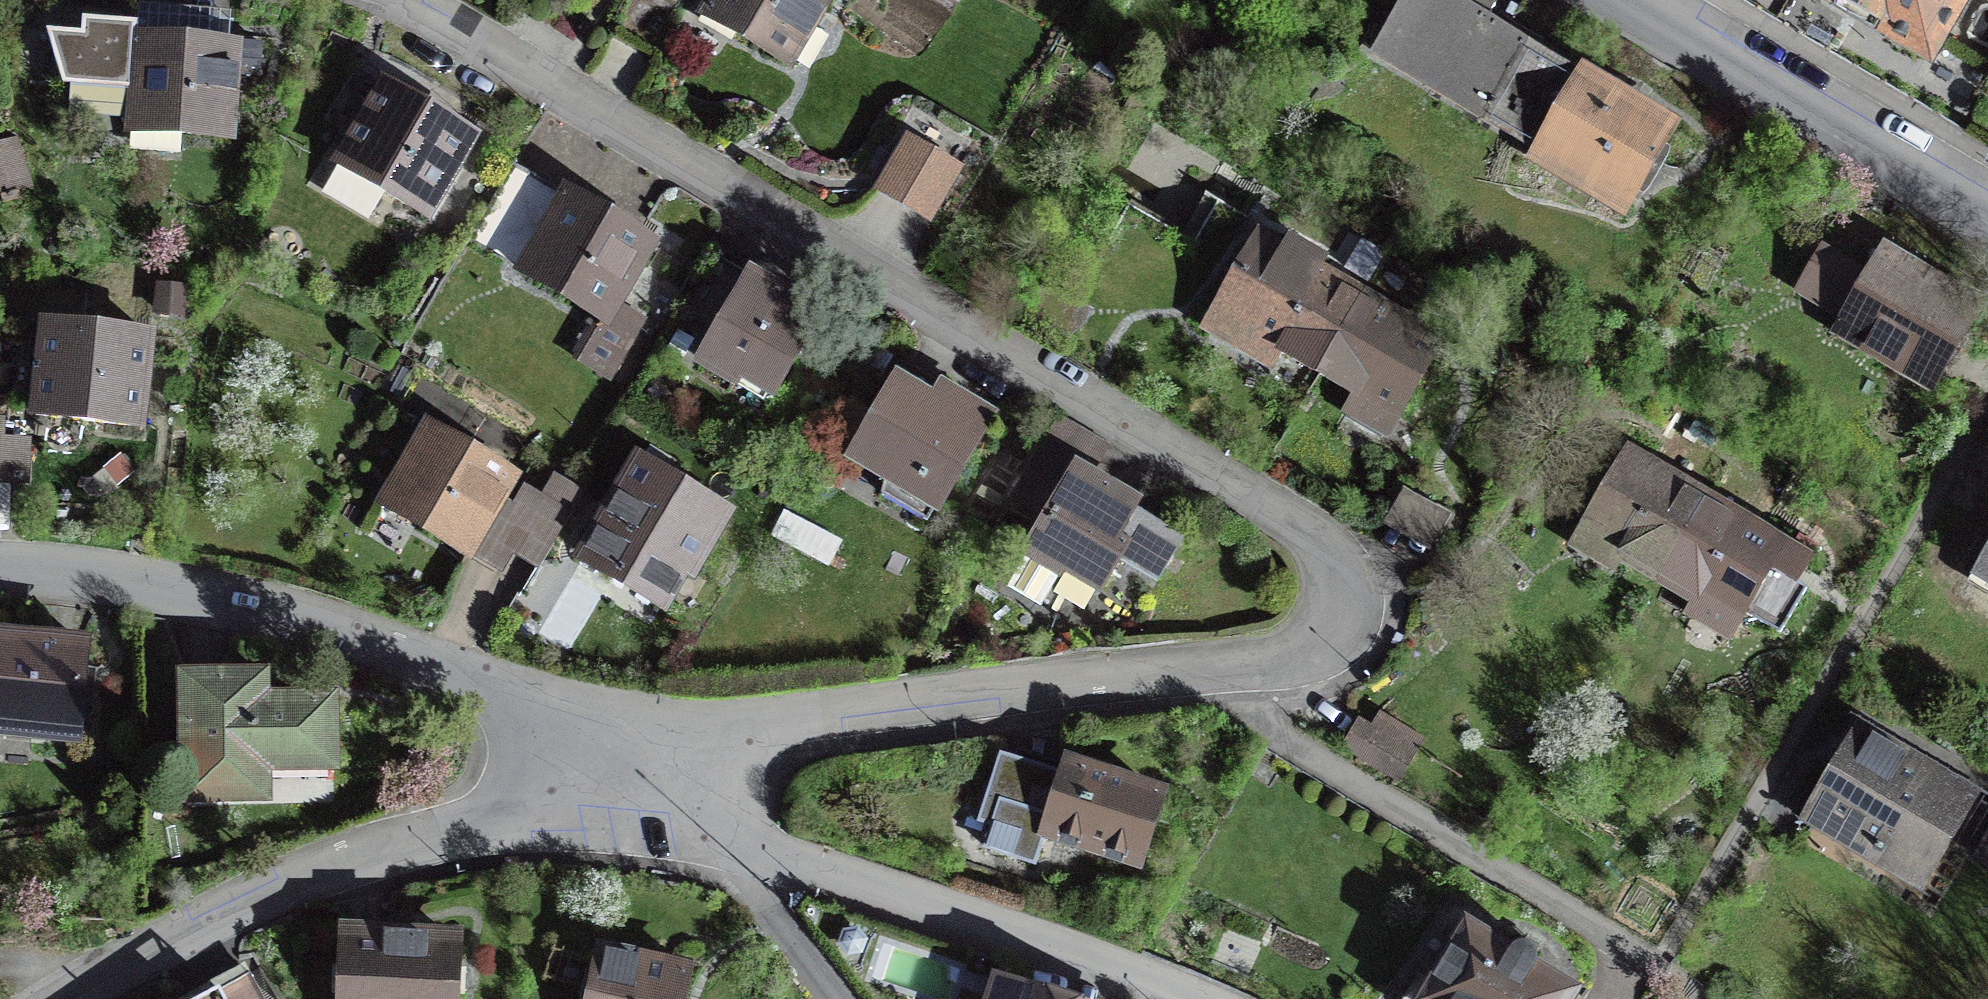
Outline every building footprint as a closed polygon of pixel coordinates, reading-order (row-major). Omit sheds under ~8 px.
[(702,11),(788,63),(827,0),(708,0),(702,11)] [(1626,210),(1674,128),(1489,19),(1497,6),(1487,0),(1386,0),(1370,27),(1494,100),(1499,92),(1552,123),(1533,156),(1626,210)] [(1893,31),(1894,29),(1929,50),(1958,0),(1840,0),(1893,31)] [(137,23),(82,19),(81,33),(46,31),(62,84),(127,89),(126,118),(130,118),(129,128),(231,135),(237,45),(136,38),(137,23)] [(427,215),(474,136),(385,83),(338,163),(427,215)] [(960,167),(908,136),(877,189),(929,220),(960,167)] [(0,143),(0,193),(1,193),(3,200),(21,196),(19,187),(32,184),(21,138),(0,143)] [(617,305),(655,241),(567,190),(566,193),(514,163),(469,239),(600,316),(577,355),(611,375),(643,320),(617,305)] [(1129,203),(1108,239),(1209,298),(1255,220),(1218,199),(1193,241),(1129,203)] [(1278,259),(1253,244),(1213,312),(1318,373),(1361,298),(1317,272),(1324,261),(1289,241),(1278,259)] [(1934,389),(1981,308),(1882,251),(1835,333),(1934,389)] [(1812,257),(1797,286),(1828,303),(1844,274),(1812,257)] [(720,258),(666,348),(698,367),(704,358),(738,378),(743,371),(776,390),(811,331),(802,326),(811,312),(720,258)] [(186,282),(155,282),(154,315),(185,315),(186,282)] [(1405,324),(1361,298),(1318,373),(1397,418),(1435,352),(1418,342),(1425,331),(1407,320),(1405,324)] [(145,374),(150,332),(46,321),(36,414),(140,425),(145,374)] [(936,401),(898,379),(854,456),(887,475),(883,493),(928,519),(937,504),(940,506),(992,417),(943,389),(936,401)] [(516,475),(430,423),(382,502),(419,524),(468,554),(470,552),(501,500),(516,475)] [(1135,504),(1043,448),(1017,491),(1051,512),(1008,583),(1039,602),(1058,571),(1060,573),(1065,565),(1100,586),(1120,554),(1156,576),(1178,541),(1130,512),(1135,504)] [(1706,499),(1625,454),(1582,529),(1663,575),(1706,499)] [(728,511),(641,460),(584,554),(626,579),(630,572),(669,595),(687,566),(693,569),(728,511)] [(582,493),(556,477),(543,498),(526,488),(514,507),(501,500),(470,552),(487,562),(503,571),(514,550),(539,565),(563,525),(582,493)] [(1447,517),(1403,490),(1383,523),(1428,550),(1447,517)] [(1706,499),(1663,575),(1738,618),(1742,611),(1779,632),(1805,586),(1769,566),(1782,543),(1706,499)] [(1974,570),(1987,577),(1987,546),(1974,570)] [(85,645),(0,637),(0,719),(31,721),(30,731),(77,735),(85,645)] [(254,679),(187,680),(189,795),(263,794),(263,764),(331,763),(330,701),(254,701),(254,679)] [(1420,739),(1381,715),(1372,729),(1361,722),(1346,747),(1396,778),(1420,739)] [(1864,735),(1813,822),(1912,879),(1963,791),(1864,735)] [(1140,863),(1163,795),(1063,762),(1057,780),(1012,766),(1005,787),(994,783),(988,801),(1000,805),(986,847),(1034,863),(1045,831),(1140,863)] [(1987,860),(1987,807),(1982,803),(1958,843),(1987,860)] [(1467,926),(1422,998),(1569,998),(1574,992),(1535,968),(1537,963),(1537,957),(1534,952),(1531,949),(1525,947),(1519,947),(1514,950),(1511,953),(1467,926)] [(454,939),(347,935),(344,998),(452,998),(454,939)] [(602,953),(591,998),(681,998),(687,972),(602,953)] [(219,987),(198,998),(226,998),(219,987)]
